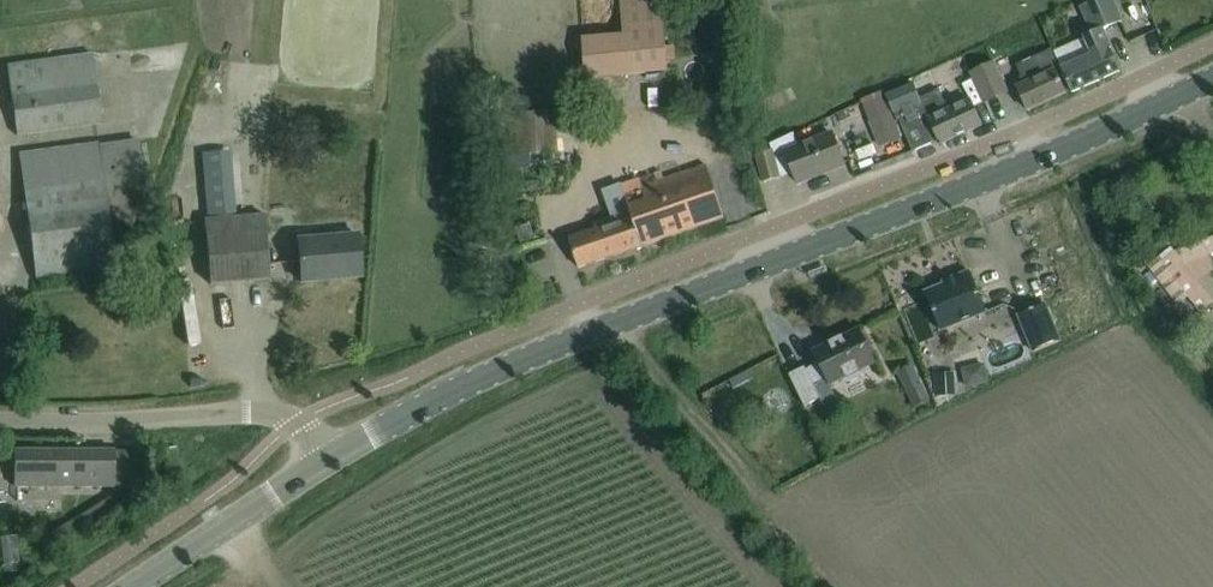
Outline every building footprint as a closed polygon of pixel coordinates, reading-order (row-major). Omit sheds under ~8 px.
[(580,37),(584,79),(664,72),(658,3),(658,0),(621,0),(621,3),(621,6),(624,33),(580,37)] [(1053,52),(1061,69),(1061,71),(1071,93),(1119,71),(1101,30),(1121,22),(1111,0),(1095,0),(1080,6),(1093,34),(1085,37),(1085,38),(1053,52)] [(1064,94),(1054,72),(1059,69),(1050,50),(1016,66),(1024,84),(1017,88),(1027,111),(1064,94)] [(6,65),(16,136),(100,125),(90,54),(6,65)] [(1006,93),(993,63),(971,72),(984,102),(1006,93)] [(153,71),(149,82),(170,89),(174,78),(153,71)] [(981,126),(971,104),(970,100),(948,110),(939,90),(919,99),(912,84),(885,96),(897,123),(899,122),(902,130),(912,152),(933,143),(917,105),(921,103),(940,145),(981,126)] [(883,94),(861,103),(869,122),(878,148),(902,138),(891,113),(883,94)] [(556,153),(553,110),(509,113),(512,156),(556,153)] [(844,165),(835,143),(831,134),(798,147),(793,133),(770,144),(772,150),(755,155),(763,183),(779,179),(778,175),(791,170),(797,184),(844,165)] [(140,138),(99,144),(98,142),(18,153),(35,278),(115,267),(111,232),(131,230),(145,173),(140,138)] [(639,172),(659,166),(655,154),(635,160),(639,172)] [(723,218),(716,196),(705,166),(642,187),(639,179),(620,185),(631,218),(568,240),(577,268),(723,218)] [(268,279),(266,255),(262,215),(203,220),(209,284),(268,279)] [(360,276),(358,253),(356,235),(296,241),(300,282),(360,276)] [(555,258),(568,252),(561,235),(548,241),(555,258)] [(1183,249),(1188,262),(1206,256),(1212,253),(1212,237),(1183,249)] [(1150,274),(1177,308),(1188,299),(1200,315),(1212,305),(1212,304),(1199,285),(1175,255),(1150,274)] [(955,281),(925,293),(940,331),(986,312),(969,272),(953,278),(955,281)] [(1060,341),(1044,305),(1018,316),(1033,352),(1060,341)] [(875,363),(859,330),(813,352),(819,365),(806,371),(804,367),(788,375),(804,407),(820,399),(814,387),(827,381),(829,385),(843,379),(845,383),(864,374),(861,370),(875,363)] [(966,387),(987,383),(982,360),(961,364),(966,387)] [(912,364),(896,372),(912,406),(928,399),(912,364)] [(748,371),(729,381),(730,384),(732,388),(751,378),(750,375),(748,371)] [(954,371),(932,371),(932,394),(954,394),(954,371)] [(113,451),(14,450),(14,487),(113,487),(113,451)]
